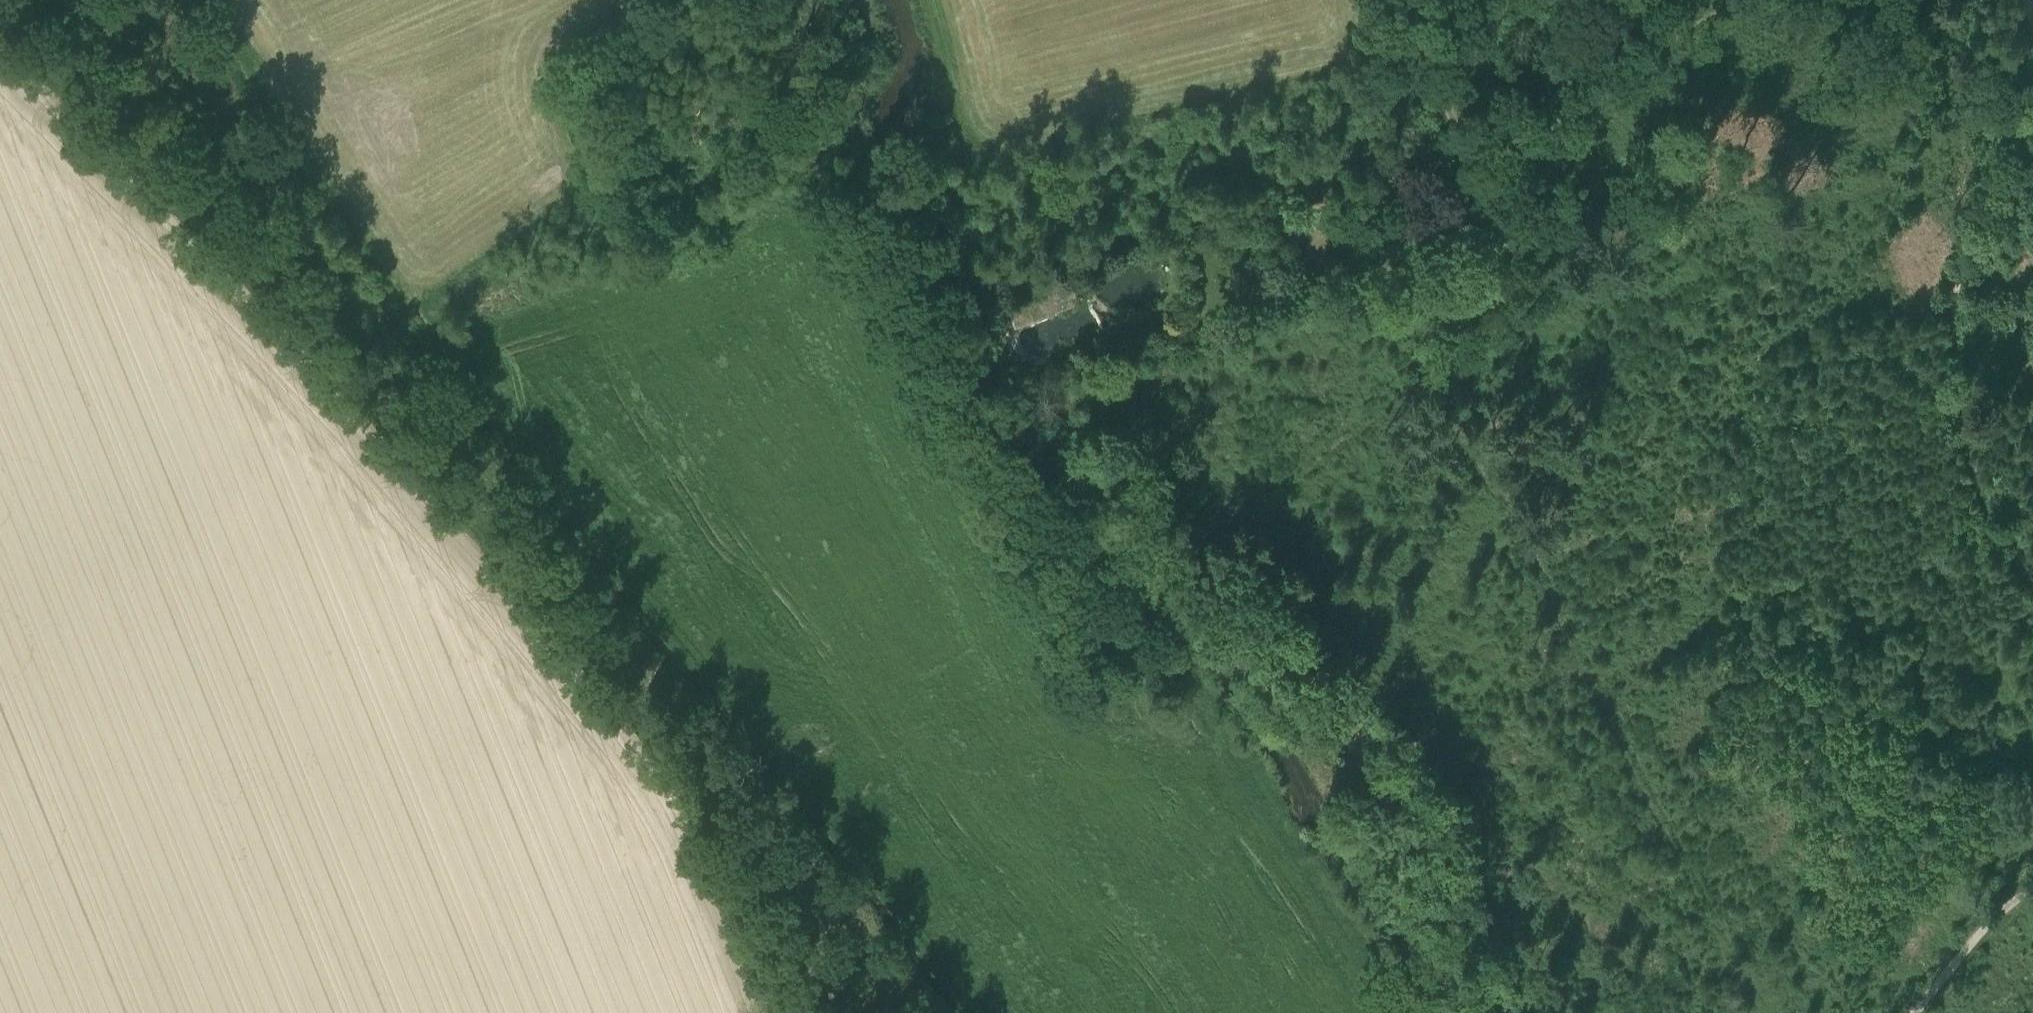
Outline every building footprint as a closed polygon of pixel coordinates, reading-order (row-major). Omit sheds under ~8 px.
[(1014,330),(1065,310),(1058,291),(1006,311),(1014,330)]
